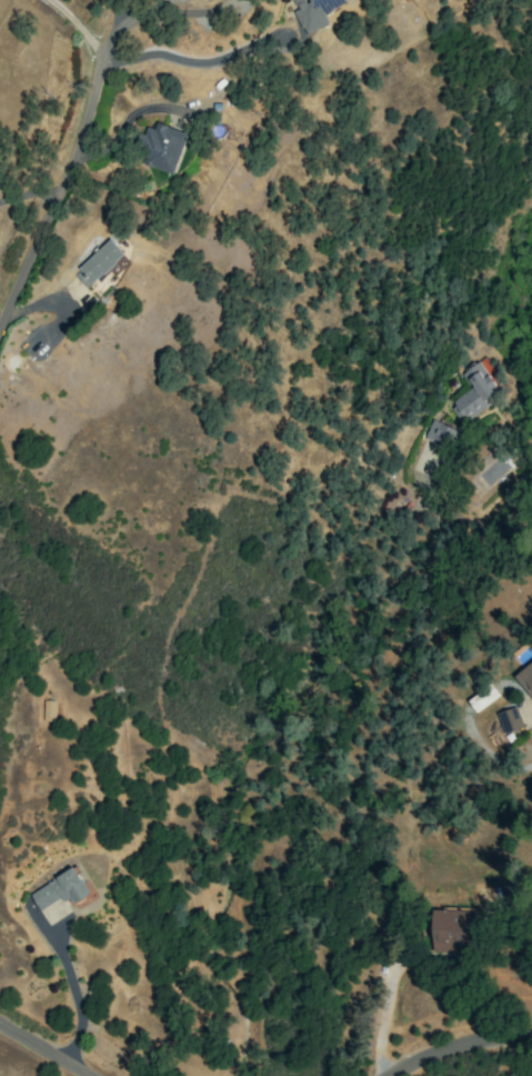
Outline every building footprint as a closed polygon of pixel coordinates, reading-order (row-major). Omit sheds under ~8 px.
[(296,9),(293,11),(306,36),(330,23),(325,14),(351,0),(291,0),(296,9)] [(154,129),(143,126),(134,152),(145,156),(142,164),(175,175),(188,133),(156,123),(154,129)] [(86,290),(124,254),(110,239),(72,274),(86,290)] [(469,389),(449,403),(462,423),(504,395),(481,360),(460,374),(469,389)] [(423,437),(450,447),(456,430),(430,420),(423,437)] [(513,676),(531,701),(531,661),(513,676)] [(498,695),(487,680),(463,697),(474,713),(498,695)] [(55,701),(43,701),(42,721),(54,721),(55,701)] [(503,734),(522,728),(516,707),(497,713),(503,734)] [(73,904),(90,895),(74,868),(29,893),(40,912),(69,896),(73,904)] [(432,952),(477,952),(478,909),(432,908),(432,952)]
